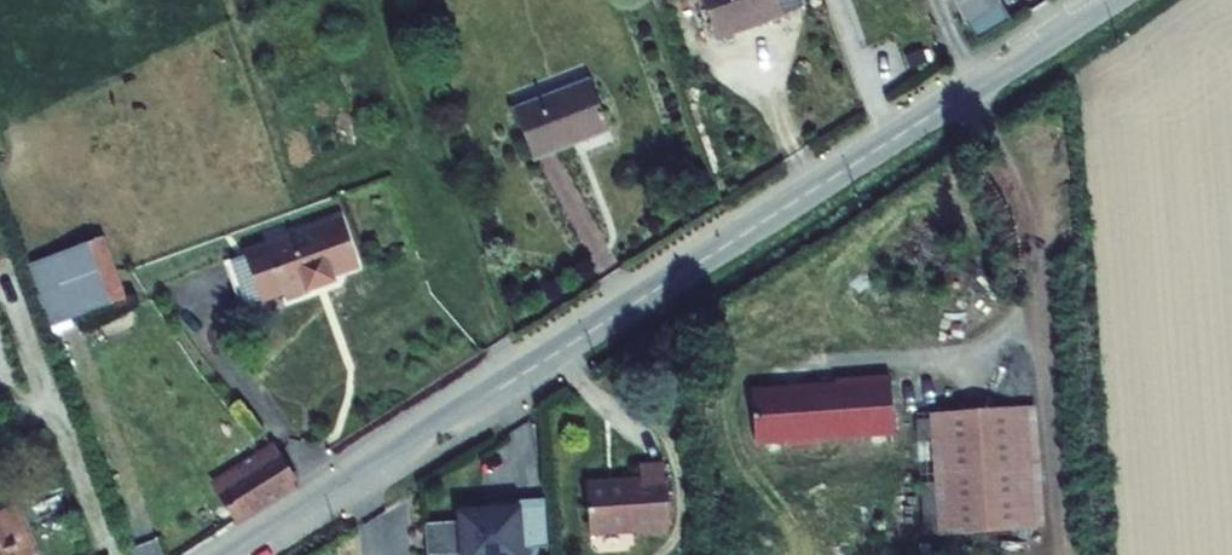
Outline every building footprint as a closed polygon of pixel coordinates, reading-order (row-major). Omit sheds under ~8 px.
[(719,39),(795,11),(792,3),(801,0),(705,0),(719,39)] [(962,33),(996,13),(992,0),(951,0),(962,33)] [(511,114),(529,162),(605,134),(587,86),(511,114)] [(274,241),(237,254),(254,299),(275,291),(279,302),(301,294),(297,283),(353,263),(336,219),(294,234),(291,225),(271,233),(274,241)] [(101,238),(23,268),(45,328),(124,299),(101,238)] [(776,376),(740,377),(743,429),(773,427),(773,431),(804,430),(804,426),(882,422),(880,367),(824,369),(825,374),(796,375),(796,379),(776,380),(776,376)] [(918,403),(927,524),(1024,517),(1015,396),(918,403)] [(265,443),(205,483),(213,496),(274,456),(265,443)] [(637,469),(583,472),(586,523),(667,518),(663,453),(636,454),(637,469)] [(213,496),(230,522),(291,483),(274,456),(213,496)] [(546,540),(543,492),(524,493),(528,541),(546,540)] [(524,493),(498,495),(499,504),(458,507),(459,516),(462,550),(462,554),(508,554),(520,554),(519,542),(528,541),(524,493)] [(11,503),(0,507),(0,554),(33,554),(11,503)] [(462,550),(459,516),(421,518),(423,553),(462,550)]
